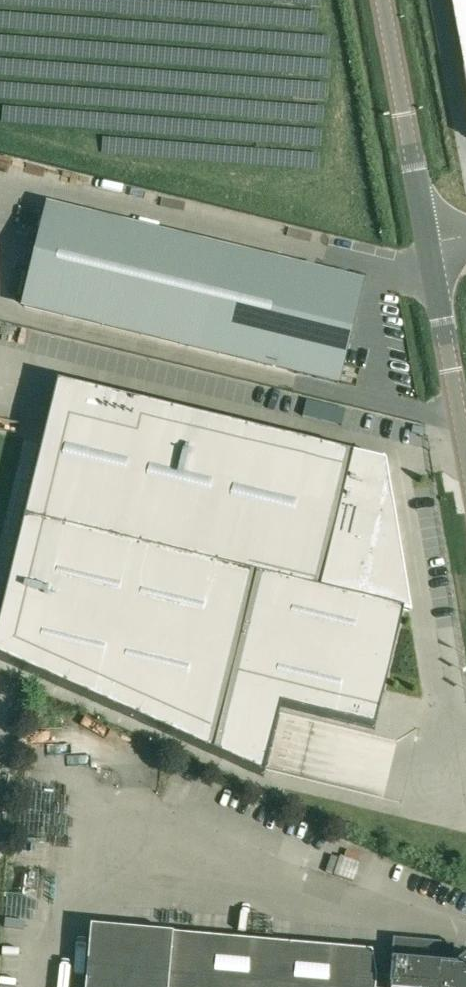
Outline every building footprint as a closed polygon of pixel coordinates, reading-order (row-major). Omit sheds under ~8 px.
[(465,93),(465,0),(448,0),(465,93)] [(48,208),(24,308),(338,383),(361,284),(48,208)] [(0,617),(0,660),(264,777),(281,703),(376,726),(403,613),(382,608),(391,569),(398,571),(376,456),(57,379),(0,617)] [(364,739),(384,784),(418,770),(399,724),(364,739)] [(36,749),(61,748),(60,734),(35,735),(36,749)] [(345,879),(363,885),(372,859),(354,853),(345,879)] [(463,955),(454,963),(452,957),(453,943),(393,938),(390,977),(377,975),(372,952),(90,927),(87,962),(84,986),(465,986),(465,959),(463,955)]
